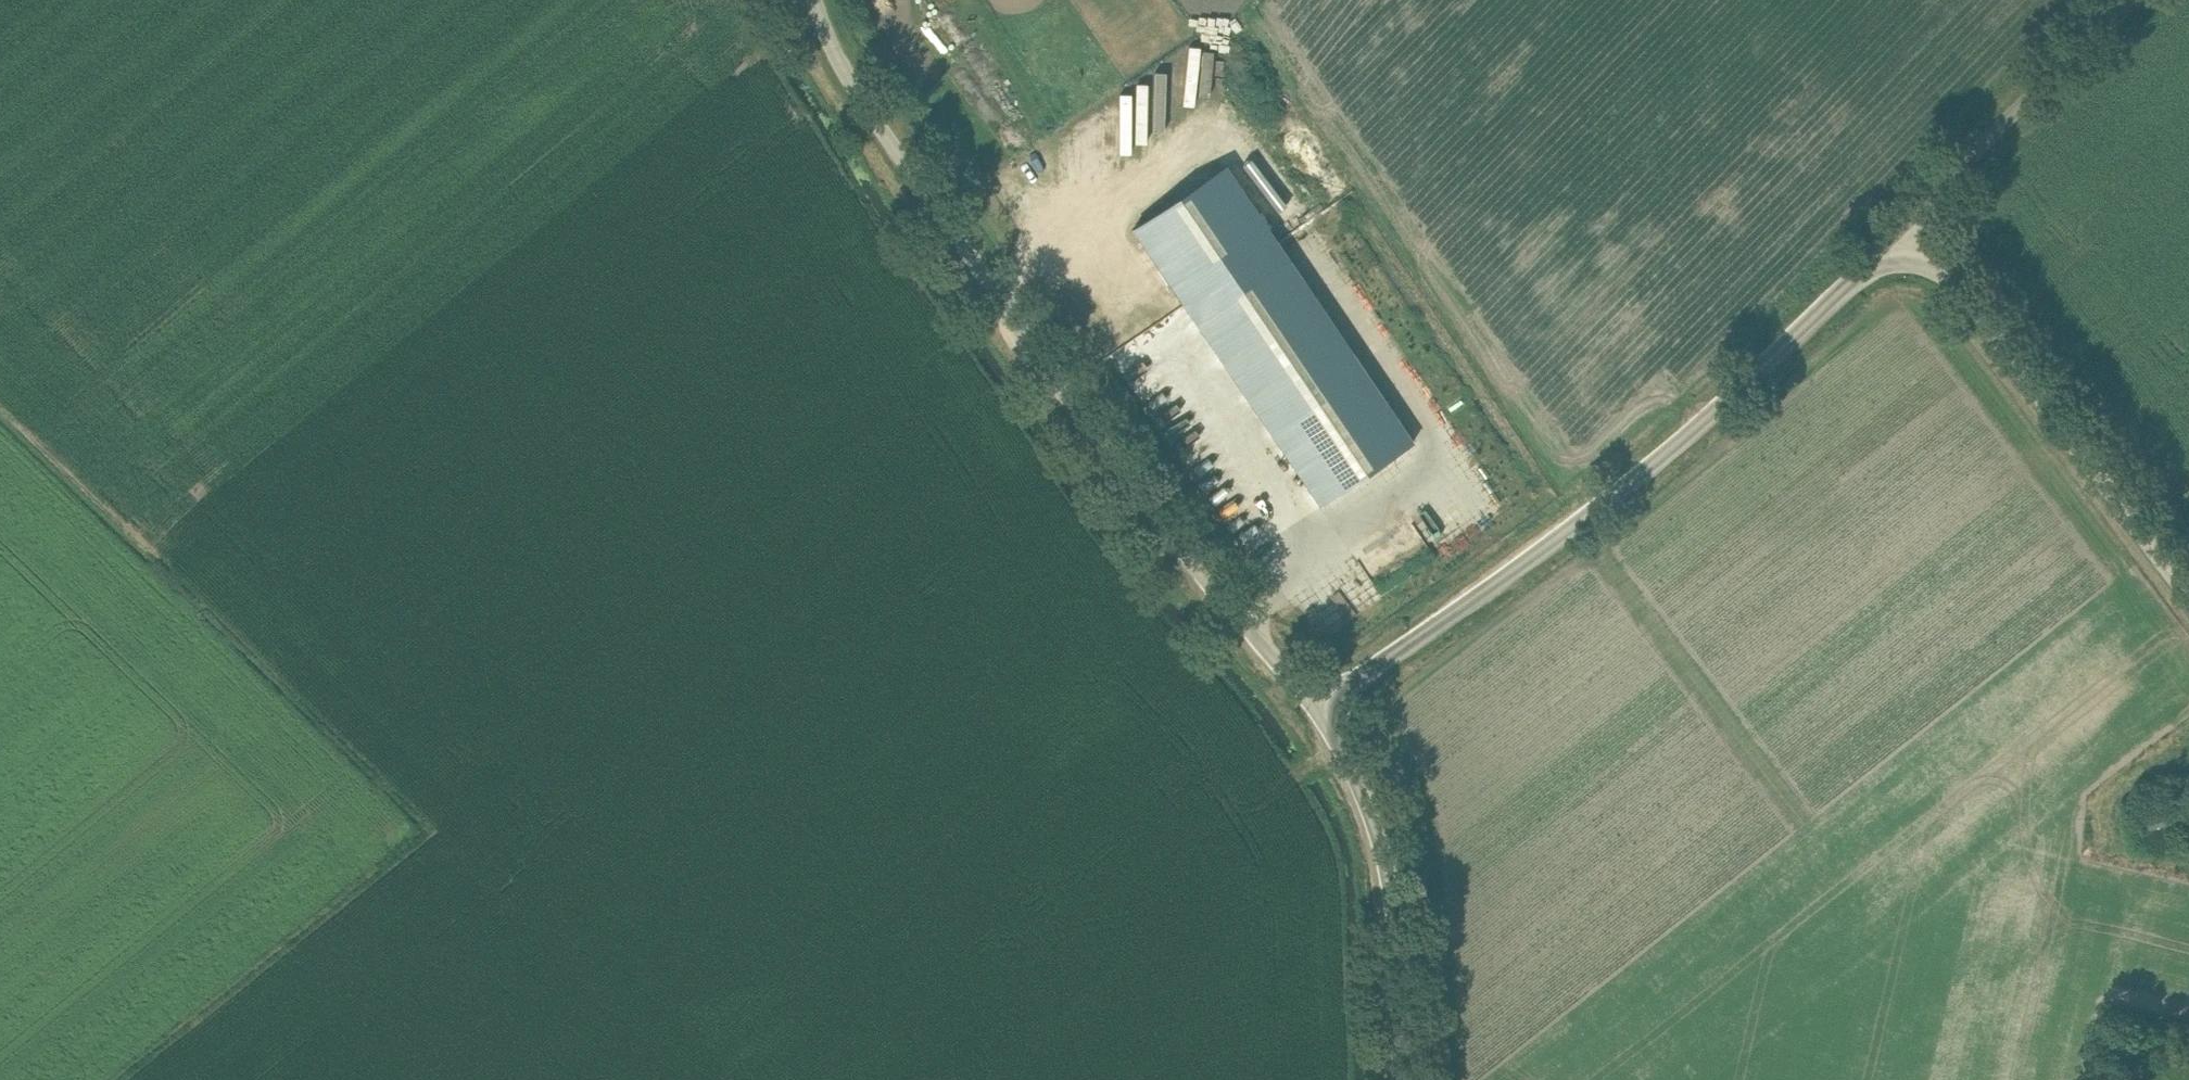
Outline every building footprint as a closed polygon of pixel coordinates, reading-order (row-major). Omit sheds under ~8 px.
[(1111,135),(1140,111),(1147,120),(1163,107),(1148,90),(1104,126),(1111,135)] [(1184,304),(1278,243),(1226,167),(1133,229),(1184,304)] [(1394,414),(1350,445),(1318,400),(1271,432),(1321,505),(1413,442),(1394,414)]
